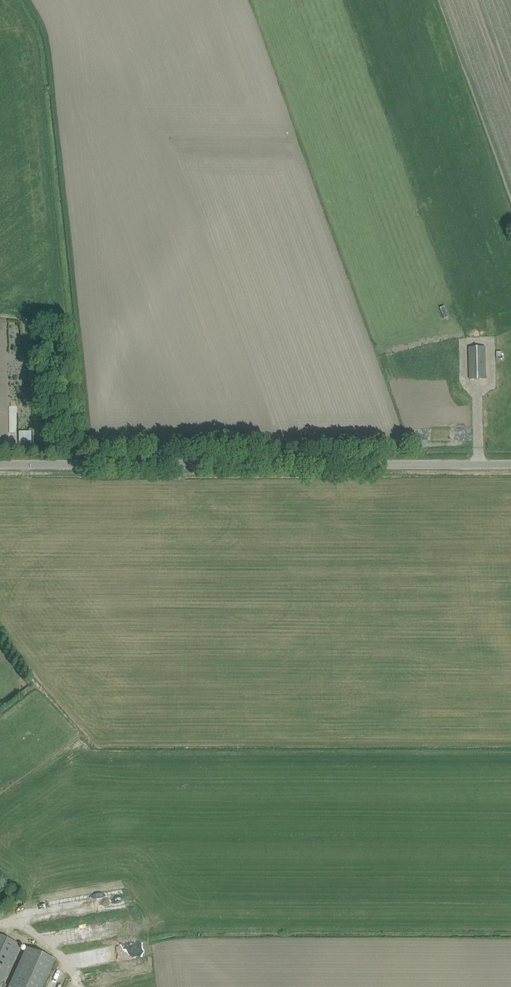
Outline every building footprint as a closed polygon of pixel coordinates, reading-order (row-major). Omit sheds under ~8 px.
[(469,347),(470,370),(470,380),(486,379),(485,347),(469,347)] [(8,444),(18,434),(9,424),(0,432),(0,436),(8,444)] [(32,431),(19,431),(19,447),(32,447),(32,431)] [(20,944),(0,935),(0,986),(20,944)] [(53,959),(27,947),(9,986),(41,986),(53,959)]
